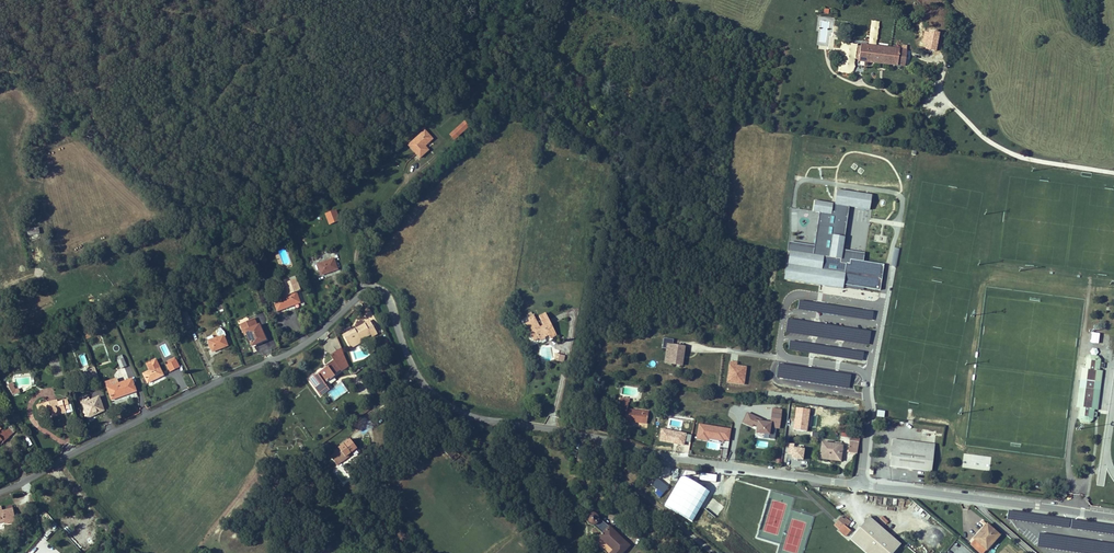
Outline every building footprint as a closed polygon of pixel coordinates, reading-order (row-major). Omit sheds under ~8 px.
[(853,74),(858,44),(841,42),(840,49),(837,71),(853,74)] [(864,45),(864,46),(862,62),(870,63),(872,46),(864,45)] [(894,49),(872,46),(870,63),(892,66),(894,49)] [(901,67),(903,51),(894,49),(892,66),(901,67)] [(464,121),(453,132),(457,137),(469,126),(465,122),(464,121)] [(425,130),(408,145),(420,158),(428,150),(424,145),(432,138),(425,130)] [(814,246),(813,254),(789,251),(787,264),(786,264),(784,277),(783,279),(819,284),(820,281),(840,284),(843,284),(880,290),(884,265),(863,262),(850,260),(850,264),(841,262),(843,250),(849,207),(869,210),(871,195),(837,190),(834,204),(836,204),(834,212),(833,212),(831,212),(832,203),(815,201),(813,211),(819,212),(814,246)] [(339,220),(336,210),(325,214),(329,224),(339,220)] [(814,246),(789,242),(787,251),(789,251),(813,254),(814,246)] [(864,254),(843,250),(841,262),(850,264),(850,260),(863,262),(864,254)] [(251,257),(254,265),(266,261),(263,253),(251,257)] [(334,258),(317,264),(321,275),(337,269),(334,258)] [(273,300),(277,311),(300,302),(296,292),(300,291),(296,279),(284,283),(280,285),(284,297),(273,300)] [(284,297),(282,292),(280,293),(280,294),(272,297),(273,300),(284,297)] [(188,329),(193,326),(183,305),(177,308),(180,314),(181,314),(188,329)] [(556,335),(544,313),(539,316),(541,320),(536,322),(533,316),(527,319),(529,322),(530,326),(526,328),(531,340),(537,337),(542,335),(546,333),(549,339),(556,335)] [(254,318),(240,324),(243,332),(245,331),(247,334),(252,346),(265,340),(259,325),(257,326),(254,318)] [(370,320),(352,330),(343,335),(349,346),(360,340),(371,334),(372,337),(377,334),(370,320)] [(260,324),(259,325),(265,340),(253,345),(254,347),(268,341),(260,324)] [(214,339),(208,341),(212,352),(227,346),(223,335),(214,339)] [(360,340),(349,346),(350,348),(361,342),(360,340)] [(667,353),(670,353),(672,354),(671,362),(673,364),(683,366),(686,347),(668,345),(667,353)] [(541,347),(542,361),(551,360),(550,346),(541,347)] [(309,379),(318,391),(326,386),(324,383),(334,376),(333,375),(341,369),(342,371),(348,366),(343,355),(344,355),(340,349),(331,355),(334,360),(326,366),(324,368),(325,369),(324,370),(317,374),(317,375),(315,377),(314,375),(309,379)] [(1105,367),(1106,362),(1101,362),(1101,359),(1097,355),(1091,354),(1087,358),(1086,365),(1088,365),(1087,368),(1082,367),(1080,379),(1101,382),(1103,371),(1098,370),(1099,366),(1105,367)] [(126,366),(123,358),(117,361),(121,368),(126,366)] [(56,377),(63,376),(60,359),(53,360),(56,377)] [(148,382),(163,375),(155,360),(147,364),(150,371),(143,374),(148,382)] [(179,367),(176,361),(168,364),(171,370),(179,367)] [(741,366),(741,367),(739,367),(740,366),(737,366),(737,363),(730,362),(727,382),(739,384),(740,379),(744,380),(746,367),(741,366)] [(90,369),(83,371),(87,382),(93,380),(90,369)] [(105,382),(107,388),(111,400),(136,391),(132,379),(118,384),(116,379),(105,382)] [(1097,410),(1101,382),(1080,379),(1076,406),(1079,406),(1078,417),(1080,421),(1089,422),(1092,420),(1093,416),(1096,417),(1096,413),(1092,412),(1092,409),(1097,410)] [(12,395),(20,393),(19,389),(15,390),(13,385),(12,382),(7,385),(12,395)] [(333,402),(348,391),(341,382),(326,393),(333,402)] [(392,391),(388,385),(381,390),(385,396),(392,391)] [(326,386),(318,391),(321,395),(329,390),(326,386)] [(91,400),(83,404),(87,416),(103,408),(99,396),(94,398),(91,400)] [(56,400),(40,404),(43,414),(50,412),(51,413),(51,414),(52,414),(54,414),(55,414),(56,414),(56,413),(57,412),(60,411),(61,412),(66,411),(66,413),(71,412),(68,403),(67,399),(57,402),(56,400)] [(646,423),(648,412),(627,409),(628,404),(620,403),(615,402),(614,410),(619,411),(618,416),(625,418),(624,425),(629,426),(630,421),(646,423)] [(795,413),(797,414),(795,424),(794,423),(793,430),(806,431),(807,425),(806,425),(807,415),(808,415),(809,409),(796,407),(795,413)] [(104,411),(103,408),(87,416),(87,418),(104,411)] [(756,417),(747,413),(743,423),(752,427),(753,424),(757,426),(756,431),(758,433),(769,434),(768,439),(775,439),(775,433),(769,432),(770,427),(779,428),(781,410),(772,408),(770,423),(761,421),(758,421),(755,420),(756,417)] [(729,441),(731,429),(698,423),(696,440),(707,441),(707,439),(725,441),(725,440),(729,441)] [(0,428),(0,443),(0,444),(16,431),(10,424),(6,427),(7,429),(4,432),(0,428)] [(685,442),(690,443),(692,435),(662,429),(660,441),(674,443),(677,444),(684,445),(685,436),(686,436),(685,442)] [(858,442),(860,433),(842,431),(841,436),(851,438),(850,441),(858,442)] [(350,439),(334,451),(338,456),(333,460),(337,465),(342,461),(341,460),(351,452),(357,448),(350,439)] [(893,439),(890,467),(931,472),(934,444),(926,443),(925,450),(896,447),(897,440),(893,439)] [(926,443),(897,440),(896,447),(925,450),(926,443)] [(858,442),(850,441),(849,453),(856,454),(858,442)] [(820,456),(838,458),(840,445),(841,445),(842,443),(834,442),(834,444),(822,442),(820,456)] [(794,444),(789,444),(787,454),(792,454),(792,458),(802,460),(804,449),(793,448),(794,444)] [(840,461),(842,445),(841,445),(840,445),(838,458),(820,456),(820,458),(840,461)] [(342,461),(352,454),(351,452),(341,460),(342,461)] [(265,471),(260,475),(265,480),(269,476),(265,471)] [(662,495),(668,488),(656,479),(651,485),(662,495)] [(926,515),(912,505),(907,512),(920,522),(926,515)] [(13,508),(2,511),(1,507),(0,507),(0,522),(4,521),(4,523),(15,521),(13,508)] [(599,537),(613,550),(611,552),(622,552),(629,545),(616,534),(615,535),(613,533),(614,531),(609,526),(609,527),(599,518),(597,521),(597,518),(596,516),(595,515),(593,515),(591,515),(589,516),(588,517),(588,518),(588,521),(589,523),(602,533),(599,537)] [(841,517),(838,520),(843,525),(839,530),(838,530),(846,536),(850,531),(846,527),(851,522),(848,520),(846,521),(844,519),(841,517)] [(869,517),(850,539),(866,552),(893,552),(901,544),(869,517)] [(838,520),(834,525),(839,530),(843,525),(838,520)] [(999,535),(987,524),(974,539),(975,540),(971,544),(978,551),(982,547),(986,550),(999,535)] [(599,537),(594,542),(606,552),(611,552),(613,550),(599,537)]
